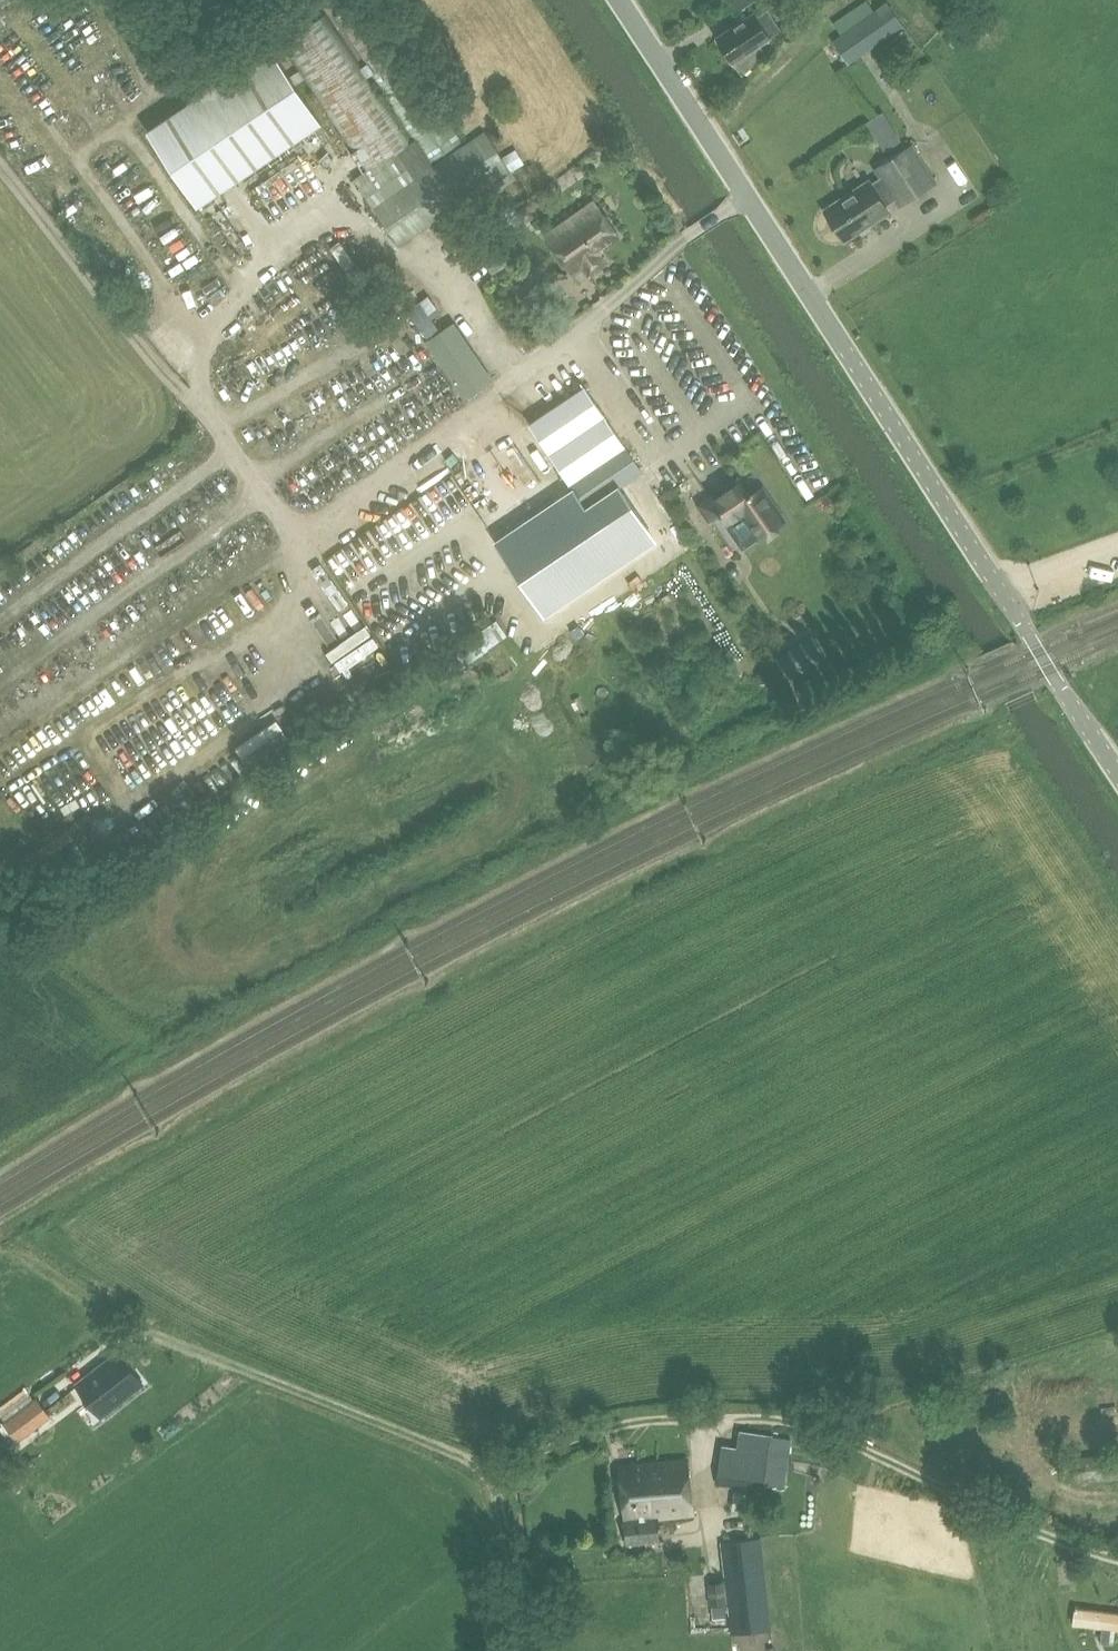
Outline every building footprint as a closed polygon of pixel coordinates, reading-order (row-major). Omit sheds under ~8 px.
[(280,43),(370,179),(360,186),(399,244),(509,169),(476,121),(456,135),(399,56),(397,58),(363,0),(360,0),(335,15),(365,63),(362,65),(327,12),(280,43)] [(887,1),(833,40),(849,64),(904,25),(887,1)] [(867,2),(834,25),(841,34),(873,11),(867,2)] [(753,12),(719,36),(734,60),(743,72),(764,52),(758,44),(769,37),(768,36),(779,29),(767,11),(756,17),(753,12)] [(270,53),(150,131),(196,201),(315,123),(270,53)] [(868,180),(824,209),(844,240),(888,211),(884,205),(894,199),(898,206),(936,181),(912,144),(874,169),(880,177),(870,183),(868,180)] [(594,202),(547,235),(571,269),(581,262),(589,273),(606,261),(599,252),(619,238),(594,202)] [(495,223),(472,235),(492,272),(515,260),(495,223)] [(426,296),(407,309),(427,337),(437,329),(430,318),(438,313),(426,296)] [(453,324),(429,340),(466,395),(490,379),(453,324)] [(750,373),(732,388),(739,396),(757,381),(750,373)] [(641,398),(651,391),(640,376),(631,383),(641,398)] [(573,488),(495,541),(545,615),(656,540),(618,485),(641,470),(584,385),(528,423),(573,488)] [(659,399),(648,404),(658,425),(669,420),(659,399)] [(493,492),(509,478),(501,469),(485,484),(493,492)] [(712,496),(700,504),(710,519),(733,554),(762,535),(784,520),(761,487),(757,490),(756,488),(748,493),(740,481),(715,499),(712,496)] [(763,671),(755,676),(761,684),(768,679),(763,671)] [(84,1378),(77,1384),(100,1415),(142,1382),(119,1352),(116,1354),(84,1378)] [(37,1396),(3,1422),(18,1442),(51,1416),(37,1396)] [(721,1445),(716,1486),(762,1492),(764,1484),(785,1486),(791,1438),(770,1435),(771,1435),(738,1430),(736,1447),(721,1445)] [(688,1459),(619,1466),(624,1518),(627,1545),(660,1542),(657,1518),(694,1514),(688,1459)] [(761,1537),(720,1542),(724,1582),(727,1603),(731,1634),(771,1630),(761,1537)] [(724,1582),(709,1584),(712,1605),(727,1603),(724,1582)] [(1071,1624),(1101,1628),(1110,1629),(1117,1630),(1117,1612),(1073,1607),(1071,1624)] [(1101,1628),(1099,1641),(1108,1642),(1110,1629),(1101,1628)]
